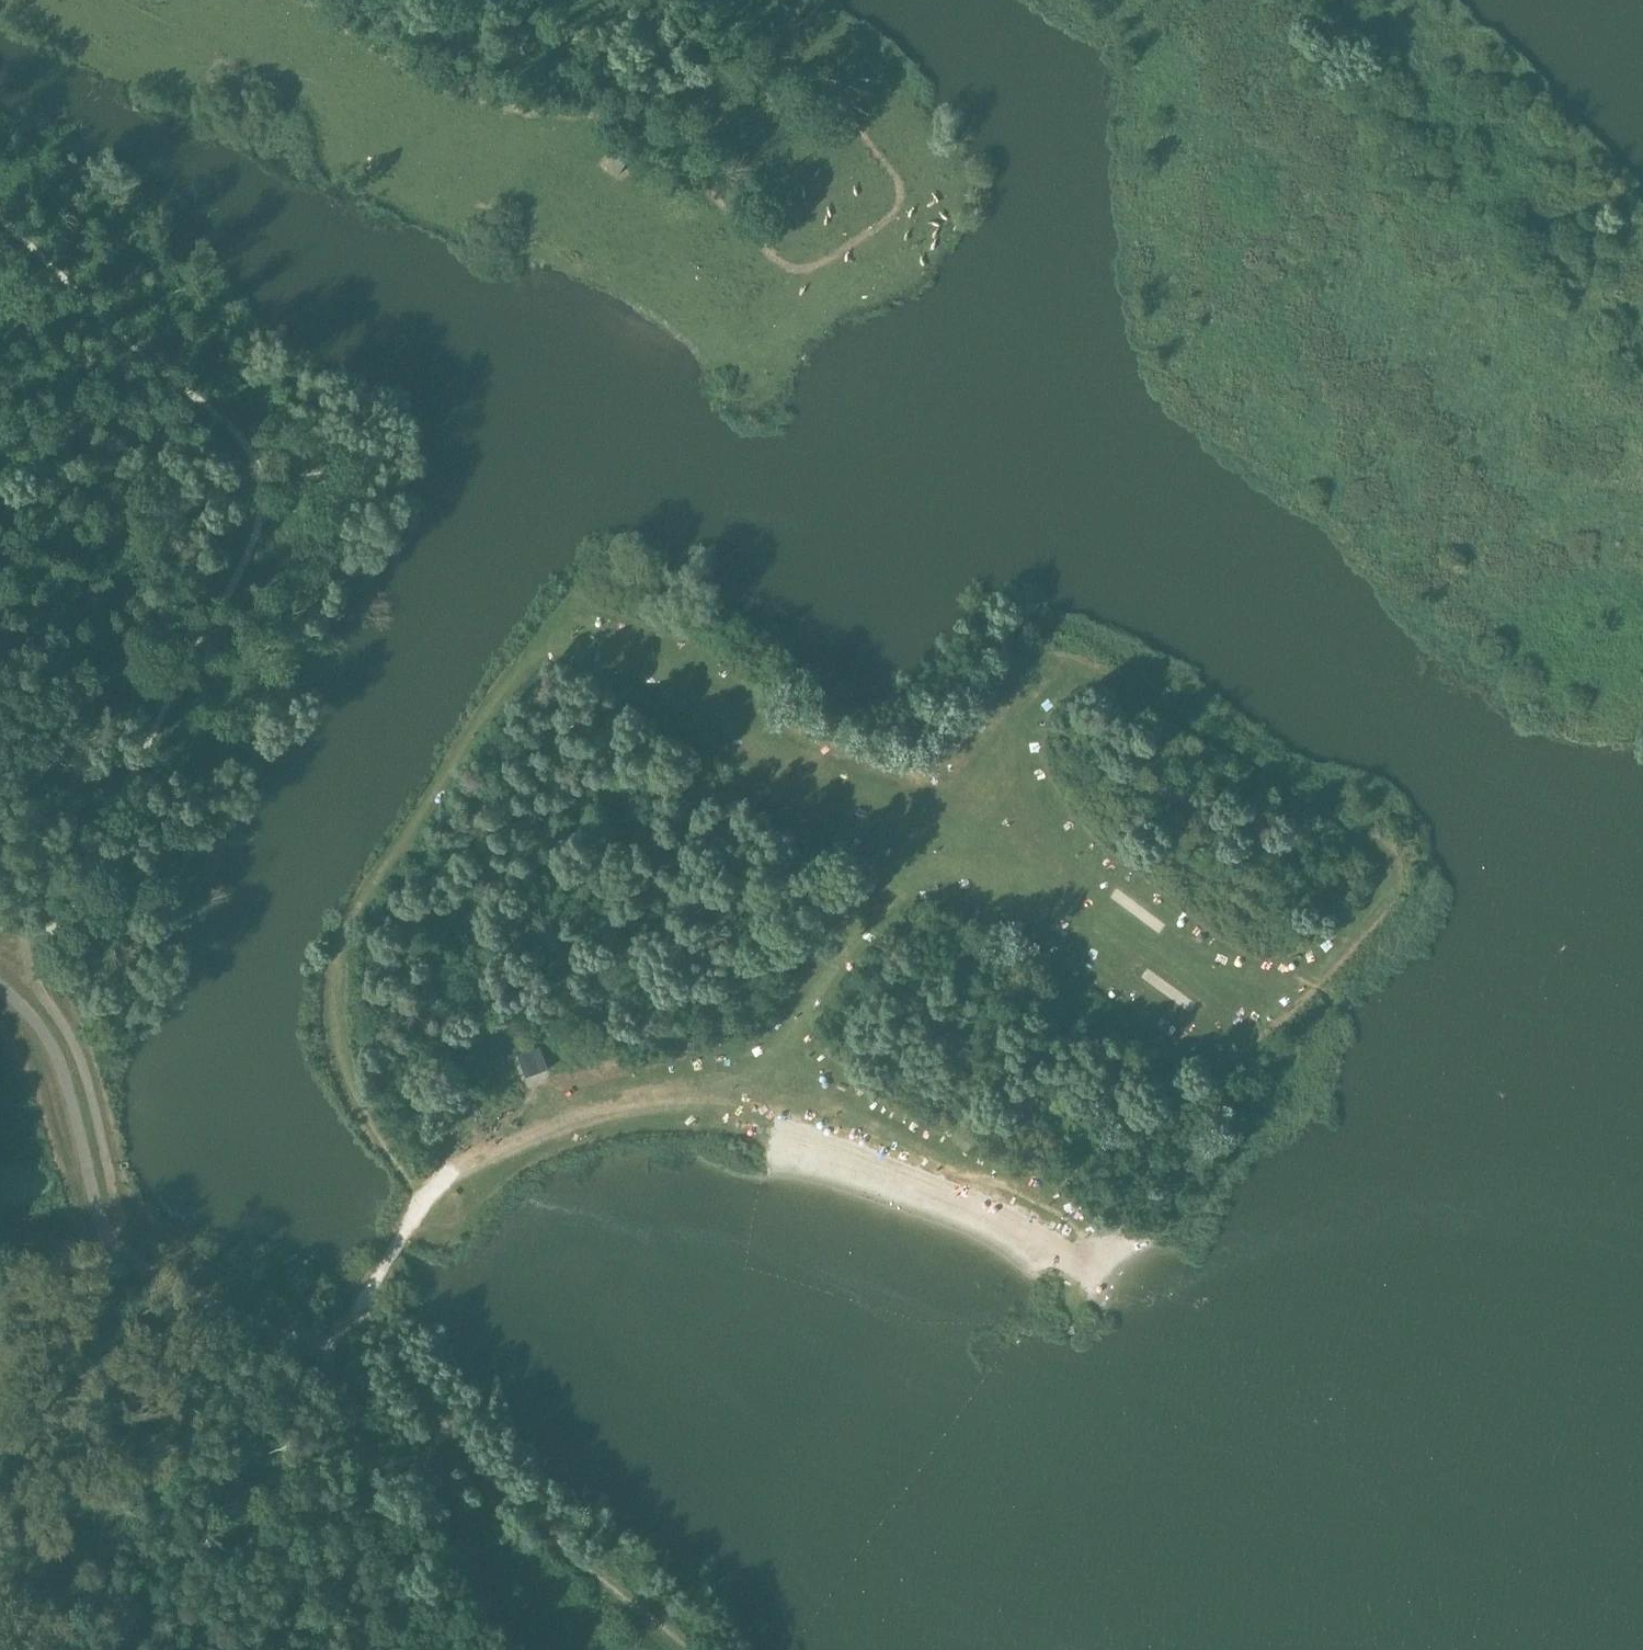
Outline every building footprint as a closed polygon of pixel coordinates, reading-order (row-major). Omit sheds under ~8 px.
[(627,162),(615,153),(605,167),(618,175),(627,162)] [(524,1077),(548,1069),(540,1045),(517,1053),(524,1077)]
